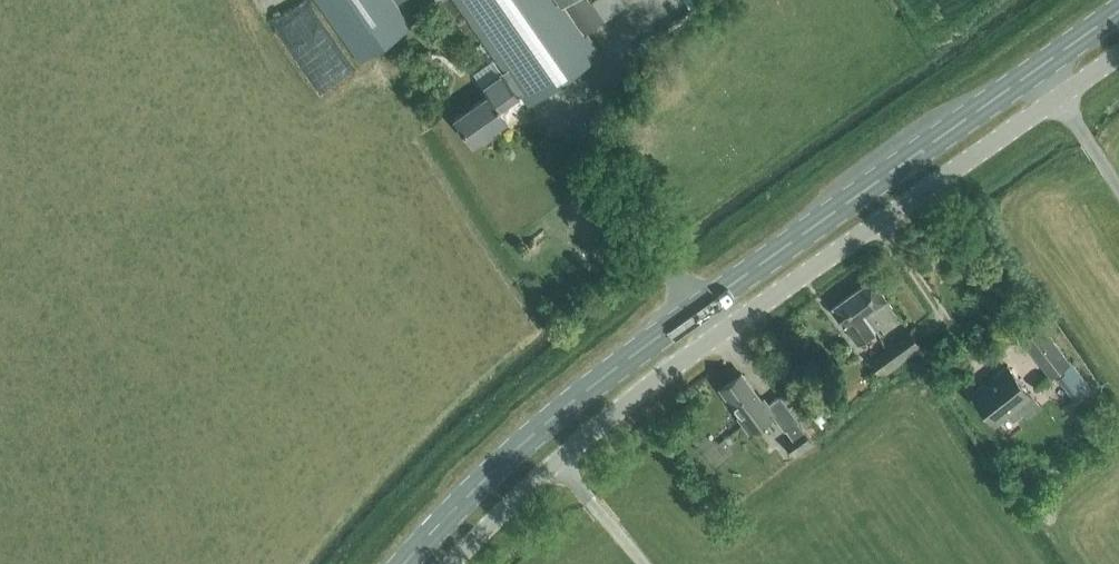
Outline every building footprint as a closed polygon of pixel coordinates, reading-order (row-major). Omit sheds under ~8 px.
[(409,25),(392,0),(316,0),(358,60),(409,25)] [(481,84),(487,94),(454,117),(472,143),(506,119),(498,107),(519,92),(527,104),(600,53),(584,31),(601,19),(588,0),(454,0),(502,69),(481,84)] [(970,243),(978,238),(970,227),(963,233),(970,243)] [(856,341),(894,313),(870,277),(832,305),(856,341)] [(1085,384),(1068,360),(1040,324),(1021,338),(1049,375),(1062,365),(1066,370),(1057,378),(1071,397),(1074,395),(1077,398),(1085,392),(1082,387),(1085,384)] [(879,377),(920,347),(908,330),(868,359),(879,377)] [(1028,416),(1039,407),(1034,401),(1006,363),(970,391),(994,422),(1007,411),(1012,418),(1023,409),(1028,416)] [(791,436),(803,428),(797,420),(798,420),(779,395),(768,403),(763,397),(760,398),(741,372),(721,387),(740,413),(738,415),(750,431),(773,414),(785,429),(786,429),(791,436)] [(803,428),(791,436),(783,442),(791,454),(811,441),(803,428)]
